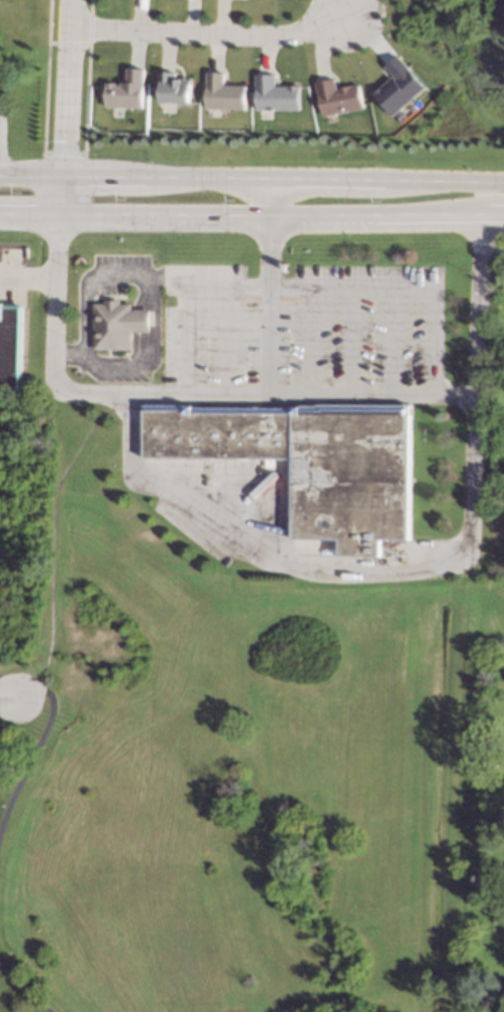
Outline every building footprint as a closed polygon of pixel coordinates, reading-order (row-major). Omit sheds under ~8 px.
[(392,116),(426,88),(399,55),(386,66),(394,76),(373,93),(392,116)] [(105,82),(105,107),(143,108),(144,68),(126,68),(126,83),(105,82)] [(175,76),(192,76),(191,103),(161,103),(161,87),(157,87),(158,69),(176,69),(175,76)] [(225,72),(224,84),(247,85),(246,110),(206,108),(207,71),(225,72)] [(276,87),(301,86),(301,109),(257,110),(257,74),(276,74),(276,87)] [(364,106),(324,115),(317,82),(336,79),(338,89),(340,88),(339,87),(352,85),(352,87),(360,85),(364,106)] [(120,303),(130,303),(130,308),(150,308),(150,331),(130,331),(130,349),(94,349),(94,303),(105,303),(105,299),(120,299),(120,303)] [(22,391),(0,390),(0,302),(25,303),(22,391)] [(409,538),(380,538),(380,554),(339,554),(339,538),(291,538),(292,457),(142,456),(142,404),(192,405),(192,407),(293,408),(293,405),(318,405),(318,403),(411,404),(409,538)] [(9,748),(0,763),(0,743),(9,748)]
